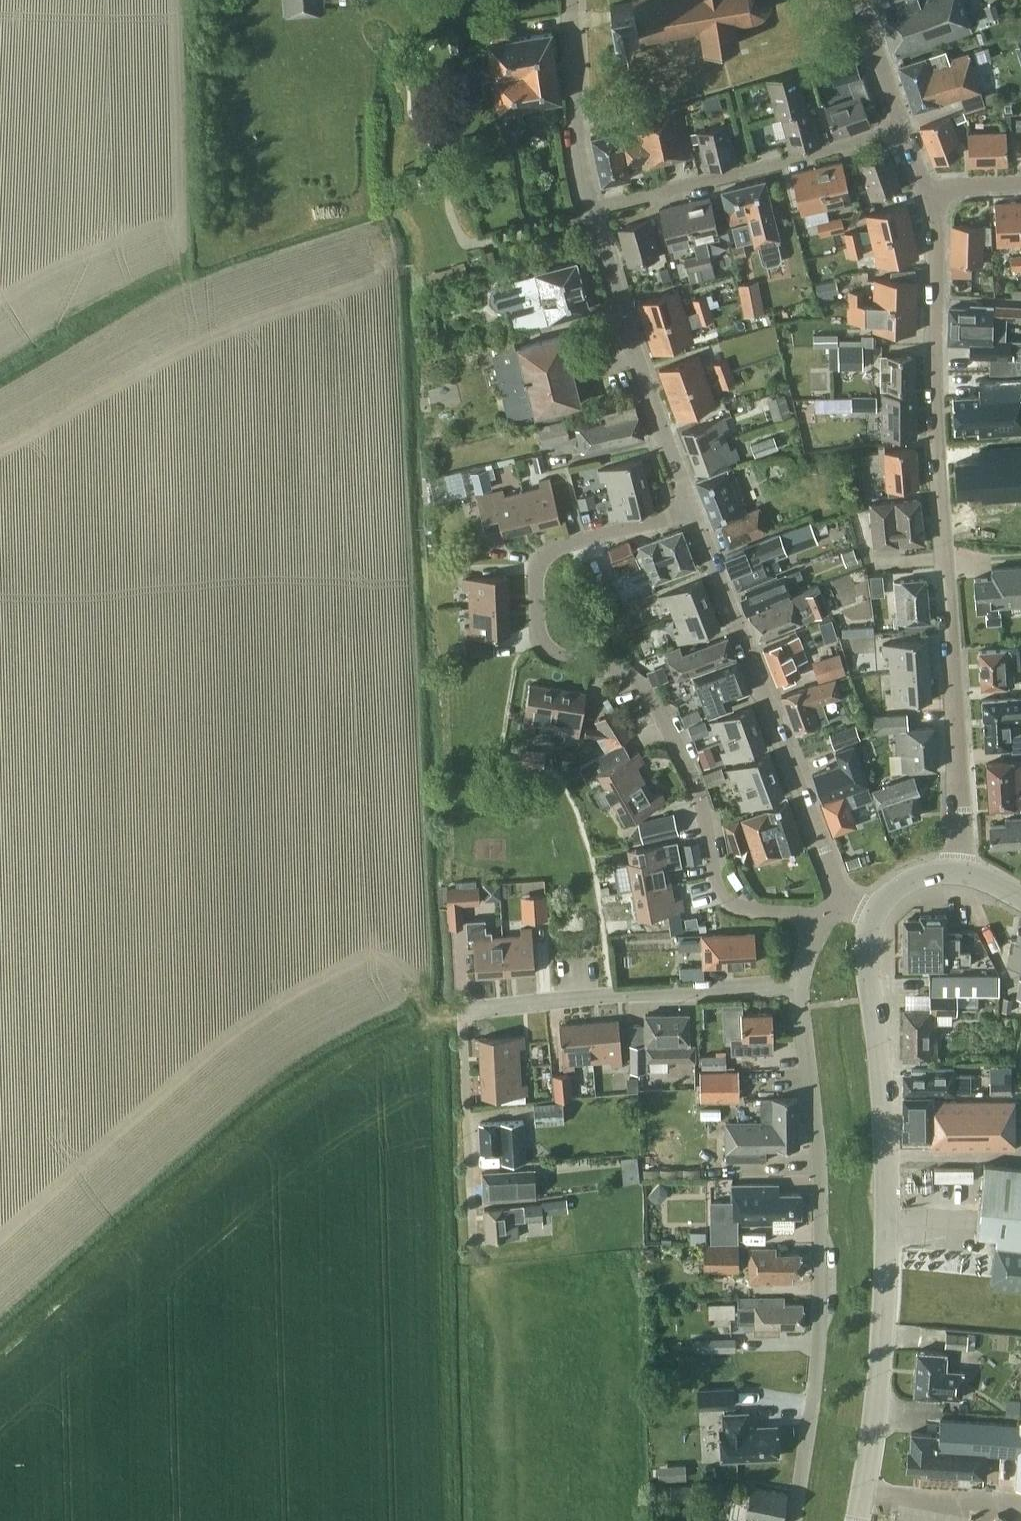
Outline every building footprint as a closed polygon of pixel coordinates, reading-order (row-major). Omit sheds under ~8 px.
[(325,11),(324,0),(284,0),(286,14),(325,11)] [(633,0),(610,4),(614,28),(637,24),(639,31),(646,30),(647,33),(700,24),(704,48),(739,42),(735,18),(756,14),(765,8),(769,0),(633,0)] [(892,57),(969,31),(959,0),(874,0),(892,57)] [(1000,15),(995,2),(984,6),(988,19),(1000,15)] [(487,27),(490,42),(488,43),(499,110),(561,100),(550,32),(513,38),(511,24),(487,27)] [(465,47),(462,31),(449,34),(452,50),(465,47)] [(988,46),(969,53),(972,63),(991,57),(991,55),(988,46)] [(923,55),(897,64),(908,95),(911,105),(913,110),(957,95),(960,95),(964,108),(965,110),(985,104),(984,100),(980,88),(972,63),(969,53),(968,51),(953,56),(949,57),(948,56),(945,48),(923,55)] [(855,58),(828,66),(834,85),(860,77),(855,58)] [(778,117),(781,116),(781,115),(808,108),(807,107),(798,71),(768,80),(778,117)] [(835,136),(872,123),(861,94),(824,107),(835,136)] [(781,115),(781,116),(791,151),(821,143),(811,106),(807,107),(808,108),(781,115)] [(693,154),(682,107),(633,119),(638,138),(622,142),(619,130),(591,136),(602,183),(630,176),(627,165),(643,161),(644,165),(693,154)] [(953,114),(956,122),(967,118),(963,110),(953,114)] [(920,128),(933,163),(961,153),(948,117),(920,128)] [(737,161),(728,123),(698,131),(707,169),(737,161)] [(966,139),(967,169),(1007,167),(1004,137),(966,139)] [(859,162),(872,198),(902,188),(889,152),(859,162)] [(842,161),(817,167),(827,207),(852,201),(842,161)] [(827,207),(817,167),(791,173),(801,214),(827,207)] [(757,250),(759,250),(761,262),(766,264),(778,262),(782,257),(779,245),(781,245),(765,179),(722,190),(731,223),(750,218),(757,250)] [(710,195),(685,202),(695,242),(720,236),(710,195)] [(1020,201),(993,202),(995,244),(1020,243),(1020,227),(1020,201)] [(695,242),(685,202),(659,208),(669,249),(695,242)] [(866,214),(872,239),(913,230),(907,204),(866,214)] [(830,219),(833,231),(845,229),(842,216),(830,219)] [(619,228),(629,264),(659,256),(649,219),(619,228)] [(820,234),(833,231),(830,219),(817,222),(820,234)] [(982,264),(983,226),(951,225),(950,263),(982,264)] [(848,245),(860,242),(857,229),(845,232),(848,245)] [(919,255),(913,230),(872,239),(878,264),(919,255)] [(863,254),(860,242),(848,245),(850,257),(863,254)] [(746,254),(743,243),(732,246),(735,258),(746,254)] [(710,251),(698,254),(703,277),(715,274),(712,263),(713,263),(710,251)] [(691,280),(703,277),(698,254),(685,257),(691,280)] [(1020,269),(1020,254),(1010,255),(1011,270),(1020,269)] [(493,285),(490,290),(489,293),(489,297),(490,300),(491,302),(494,305),(495,307),(498,308),(502,309),(505,308),(508,307),(516,334),(551,324),(550,319),(590,307),(577,260),(536,271),(536,274),(493,285)] [(836,278),(815,283),(819,301),(834,297),(833,293),(839,292),(836,278)] [(874,304),(916,305),(917,279),(875,278),(874,304)] [(758,280),(737,284),(743,315),(764,311),(758,280)] [(1012,288),(1011,297),(1020,297),(1020,289),(1012,288)] [(646,327),(686,314),(678,289),(638,302),(646,327)] [(847,291),(847,303),(863,303),(863,291),(847,291)] [(697,311),(711,306),(707,294),(693,299),(697,311)] [(916,331),(916,305),(874,304),(873,329),(916,331)] [(992,339),(992,319),(1020,319),(1020,307),(970,305),(970,308),(948,307),(946,342),(969,343),(969,357),(989,358),(988,372),(1010,373),(1020,372),(1020,340),(992,339)] [(715,318),(711,306),(697,311),(700,322),(715,318)] [(690,326),(686,314),(646,327),(654,352),(694,339),(690,326)] [(522,344),(523,345),(493,354),(508,417),(534,409),(536,412),(581,401),(564,333),(522,344)] [(837,333),(813,333),(813,346),(837,345),(837,333)] [(863,368),(862,344),(838,344),(838,346),(829,346),(829,367),(838,367),(838,369),(863,368)] [(669,393),(708,379),(699,354),(660,368),(669,393)] [(882,388),(914,389),(914,355),(882,354),(882,388)] [(718,375),(731,370),(731,369),(735,368),(731,357),(713,363),(718,375)] [(735,382),(731,370),(718,375),(722,387),(735,382)] [(978,377),(979,394),(951,396),(953,431),(977,429),(977,434),(998,433),(1006,433),(1020,432),(1020,375),(978,377)] [(716,403),(708,379),(669,393),(677,417),(716,403)] [(785,392),(767,398),(773,418),(792,412),(785,392)] [(883,392),(883,435),(916,435),(915,392),(883,392)] [(815,396),(815,410),(876,410),(876,395),(815,396)] [(608,421),(576,429),(581,450),(643,434),(635,404),(605,412),(608,421)] [(683,432),(690,452),(727,438),(722,427),(728,425),(725,417),(683,432)] [(565,419),(537,425),(542,447),(570,440),(565,419)] [(755,456),(777,448),(773,435),(750,444),(755,456)] [(730,448),(727,438),(690,452),(697,472),(739,456),(735,446),(730,448)] [(955,463),(957,497),(982,495),(983,500),(1020,497),(1020,447),(980,450),(981,461),(955,463)] [(884,450),(887,488),(919,485),(916,448),(884,450)] [(543,453),(532,455),(516,459),(518,467),(534,464),(536,471),(546,469),(543,453)] [(610,492),(648,483),(642,458),(599,469),(601,480),(607,478),(610,492)] [(470,471),(475,491),(492,487),(490,478),(495,476),(492,466),(470,471)] [(721,522),(729,545),(768,531),(759,506),(747,511),(741,495),(742,495),(732,466),(696,479),(714,525),(721,522)] [(541,485),(523,490),(532,527),(561,520),(550,478),(540,480),(541,485)] [(654,507),(648,483),(610,492),(614,506),(608,507),(611,518),(654,507)] [(503,535),(532,527),(523,490),(506,494),(504,489),(477,496),(485,531),(501,527),(503,535)] [(596,504),(593,493),(577,497),(580,508),(596,504)] [(920,498),(870,503),(874,546),(924,541),(920,498)] [(768,558),(786,550),(818,538),(811,521),(726,555),(739,586),(774,572),(768,558)] [(615,545),(608,548),(618,575),(623,573),(636,568),(646,563),(653,580),(653,581),(696,564),(689,547),(687,542),(681,528),(639,545),(639,546),(634,548),(630,539),(615,545)] [(845,565),(857,560),(852,547),(840,552),(845,565)] [(1020,603),(1020,565),(991,567),(992,576),(974,577),(976,607),(985,606),(987,622),(1000,621),(999,609),(998,610),(997,605),(1020,603)] [(748,612),(791,595),(786,581),(802,575),(799,568),(747,589),(749,593),(742,595),(748,612)] [(469,588),(470,606),(508,604),(507,575),(463,576),(464,588),(469,588)] [(883,575),(870,576),(871,588),(884,587),(883,575)] [(675,616),(711,602),(702,578),(660,595),(664,605),(670,603),(675,616)] [(930,619),(926,578),(894,580),(898,622),(930,619)] [(830,611),(825,599),(821,589),(819,584),(802,591),(803,592),(789,598),(749,613),(759,638),(800,622),(802,622),(815,616),(830,611)] [(721,626),(711,602),(675,616),(680,629),(675,631),(679,642),(721,626)] [(510,634),(508,604),(470,606),(471,624),(465,624),(465,636),(510,634)] [(800,673),(796,662),(807,658),(798,635),(765,648),(778,681),(800,673)] [(728,636),(683,653),(681,646),(667,652),(676,677),(735,654),(728,636)] [(493,638),(464,638),(464,653),(494,653),(493,638)] [(891,672),(929,669),(927,640),(883,643),(884,654),(889,654),(891,672)] [(1012,667),(1019,667),(1018,647),(979,650),(981,686),(1013,684),(1012,667)] [(812,661),(818,681),(845,672),(839,652),(812,661)] [(736,658),(715,667),(715,666),(693,675),(710,717),(733,708),(730,699),(750,691),(736,658)] [(668,679),(662,663),(646,670),(652,685),(668,679)] [(931,699),(929,669),(891,672),(892,691),(886,691),(887,702),(931,699)] [(822,702),(841,695),(835,677),(783,695),(795,731),(828,720),(822,702)] [(586,692),(559,687),(531,683),(524,729),(536,730),(537,722),(568,727),(567,735),(579,737),(586,692)] [(985,748),(1011,746),(1011,750),(1020,749),(1020,696),(982,698),(985,748)] [(720,729),(723,739),(760,725),(752,705),(709,721),(713,731),(720,729)] [(702,717),(697,707),(681,715),(685,725),(702,717)] [(874,714),(875,731),(896,730),(898,752),(902,752),(903,769),(936,767),(933,726),(909,728),(908,712),(874,714)] [(709,732),(704,720),(688,726),(692,738),(709,732)] [(835,743),(860,735),(856,722),(831,731),(835,743)] [(619,727),(604,725),(602,738),(605,742),(616,743),(619,727)] [(767,746),(760,725),(723,739),(727,748),(721,750),(725,761),(767,746)] [(611,798),(625,823),(666,800),(660,789),(653,792),(645,779),(638,765),(644,761),(638,750),(630,755),(630,754),(624,744),(580,768),(586,779),(598,773),(611,798)] [(856,825),(845,792),(868,785),(854,744),(837,750),(841,764),(814,773),(823,800),(821,800),(833,833),(856,825)] [(545,750),(519,747),(518,763),(543,766),(545,750)] [(737,777),(740,786),(744,796),(738,798),(742,809),(785,794),(769,753),(728,768),(731,778),(737,777)] [(1020,805),(1020,760),(986,762),(989,807),(1020,805)] [(726,779),(721,766),(702,773),(707,786),(726,779)] [(919,790),(913,776),(873,789),(878,804),(882,803),(889,825),(921,814),(914,792),(919,790)] [(742,818),(757,862),(804,847),(789,803),(742,818)] [(677,834),(672,812),(638,820),(643,842),(677,834)] [(1005,818),(1005,824),(989,825),(991,845),(1018,844),(1019,847),(1020,847),(1020,817),(1005,818)] [(748,847),(738,819),(725,824),(734,851),(748,847)] [(678,839),(637,847),(626,849),(634,889),(671,882),(668,867),(682,864),(678,839)] [(697,839),(681,842),(685,862),(701,858),(697,839)] [(849,863),(862,859),(859,850),(846,855),(849,863)] [(671,882),(634,889),(639,917),(684,909),(682,896),(674,898),(671,882)] [(479,903),(478,884),(446,886),(447,927),(463,926),(462,904),(479,903)] [(546,893),(532,894),(533,920),(548,919),(546,893)] [(961,964),(970,964),(994,963),(977,930),(946,930),(946,914),(919,914),(919,918),(907,918),(903,922),(903,969),(962,968),(961,964)] [(696,915),(684,917),(685,925),(697,923),(696,915)] [(506,974),(503,934),(492,935),(492,932),(486,933),(485,921),(468,922),(469,940),(474,939),(476,976),(506,974)] [(522,933),(503,934),(506,974),(536,972),(533,927),(521,928),(522,933)] [(1018,928),(1016,937),(1011,937),(1006,965),(1011,974),(1020,975),(1020,928),(1018,928)] [(756,960),(755,931),(702,934),(678,935),(678,949),(703,947),(704,965),(729,963),(729,962),(756,960)] [(679,978),(704,977),(704,965),(679,966),(679,978)] [(999,974),(929,974),(929,1008),(903,1008),(903,1057),(936,1058),(936,1012),(957,1012),(957,1004),(956,992),(999,993),(999,974)] [(1012,997),(1003,996),(1002,1010),(1011,1011),(1012,997)] [(731,1036),(732,1053),(760,1051),(775,1051),(772,1011),(741,1013),(743,1035),(731,1036)] [(647,1060),(666,1060),(696,1059),(695,1044),(689,1044),(689,1012),(646,1013),(647,1044),(631,1044),(632,1069),(647,1069),(647,1060)] [(618,1019),(589,1022),(593,1060),(610,1059),(611,1064),(622,1063),(618,1019)] [(593,1060),(589,1022),(559,1024),(563,1069),(574,1068),(574,1062),(593,1060)] [(479,1037),(480,1067),(519,1064),(518,1046),(524,1046),(523,1034),(479,1037)] [(702,1068),(726,1067),(726,1054),(701,1054),(702,1068)] [(520,1083),(519,1064),(480,1067),(482,1096),(527,1094),(526,1082),(520,1083)] [(989,1067),(990,1095),(1011,1095),(1011,1066),(989,1067)] [(903,1073),(903,1094),(933,1094),(933,1093),(954,1093),(954,1091),(970,1091),(970,1073),(959,1073),(959,1075),(954,1075),(954,1068),(911,1068),(911,1073),(903,1073)] [(700,1100),(739,1100),(738,1070),(699,1071),(700,1100)] [(553,1074),(555,1099),(573,1097),(570,1072),(553,1074)] [(639,1089),(638,1076),(627,1076),(627,1089),(639,1089)] [(933,1099),(933,1094),(903,1094),(903,1137),(930,1137),(930,1149),(1015,1149),(1015,1104),(1014,1104),(1014,1099),(933,1099)] [(766,1159),(766,1145),(799,1145),(798,1096),(761,1097),(762,1120),(725,1121),(726,1160),(766,1159)] [(533,1103),(535,1124),(564,1122),(562,1101),(533,1103)] [(502,1150),(502,1160),(525,1159),(523,1120),(480,1123),(482,1151),(502,1150)] [(992,1266),(991,1280),(990,1287),(1020,1291),(1020,1165),(985,1161),(977,1233),(996,1235),(992,1266)] [(484,1199),(537,1195),(535,1168),(482,1171),(484,1199)] [(704,1243),(738,1242),(738,1223),(773,1222),(773,1229),(795,1229),(795,1215),(801,1215),(801,1192),(779,1192),(778,1183),(731,1183),(732,1200),(711,1200),(711,1242),(704,1243)] [(544,1212),(552,1211),(568,1210),(567,1197),(551,1199),(551,1201),(485,1207),(488,1238),(519,1235),(517,1219),(544,1217),(544,1212)] [(739,1268),(738,1242),(704,1243),(704,1269),(739,1268)] [(654,1260),(654,1247),(641,1248),(641,1260),(654,1260)] [(777,1247),(750,1248),(750,1282),(793,1281),(793,1273),(801,1273),(801,1252),(777,1253),(777,1247)] [(739,1297),(739,1321),(745,1321),(745,1328),(754,1328),(754,1332),(780,1332),(780,1326),(803,1325),(802,1302),(784,1303),(784,1296),(739,1297)] [(734,1301),(723,1302),(723,1314),(734,1314),(734,1301)] [(968,1333),(946,1331),(945,1346),(967,1348),(968,1333)] [(695,1337),(695,1351),(736,1350),(735,1337),(695,1337)] [(918,1349),(917,1350),(913,1392),(914,1394),(944,1396),(944,1395),(961,1396),(963,1370),(946,1369),(947,1351),(918,1349)] [(732,1387),(698,1389),(699,1407),(733,1405),(732,1387)] [(1008,1398),(1007,1413),(1020,1414),(1020,1399),(1008,1398)] [(720,1428),(722,1458),(777,1455),(776,1425),(747,1427),(746,1412),(723,1414),(724,1428),(720,1428)] [(941,1417),(940,1433),(912,1431),(911,1447),(908,1447),(907,1466),(928,1468),(928,1472),(985,1476),(986,1451),(1018,1453),(1016,1483),(1020,1484),(1020,1420),(1020,1422),(941,1417)] [(685,1465),(672,1466),(672,1477),(686,1476),(685,1465)] [(691,1483),(669,1483),(670,1504),(691,1503),(691,1483)] [(745,1519),(747,1513),(781,1520),(787,1492),(752,1485),(751,1492),(734,1489),(729,1516),(745,1519)] [(992,1520),(1010,1520),(997,1513),(992,1520)]
